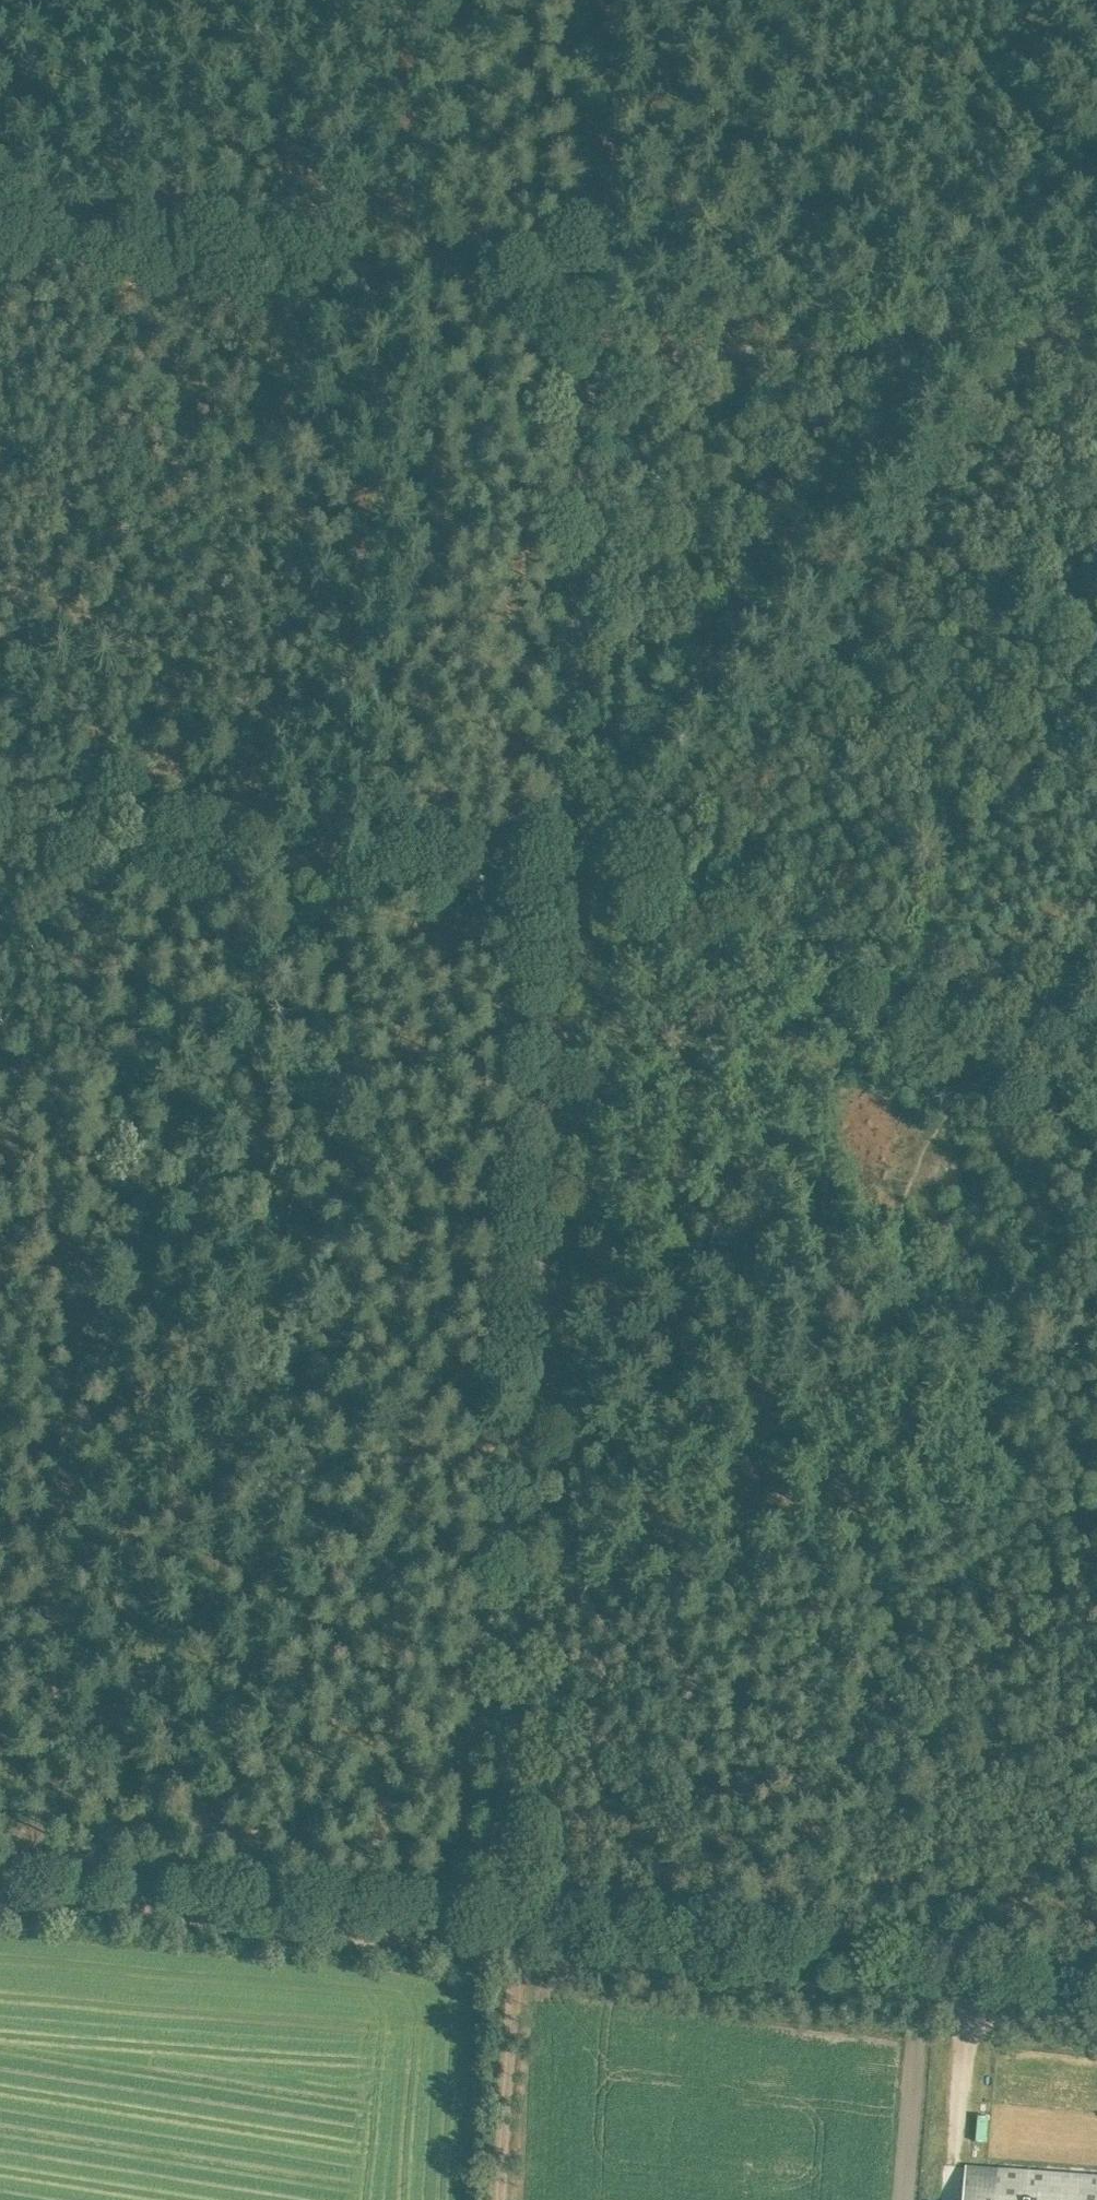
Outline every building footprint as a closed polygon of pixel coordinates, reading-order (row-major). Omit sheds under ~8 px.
[(967,2167),(964,2199),(1096,2199),(1096,2176),(967,2167)]
